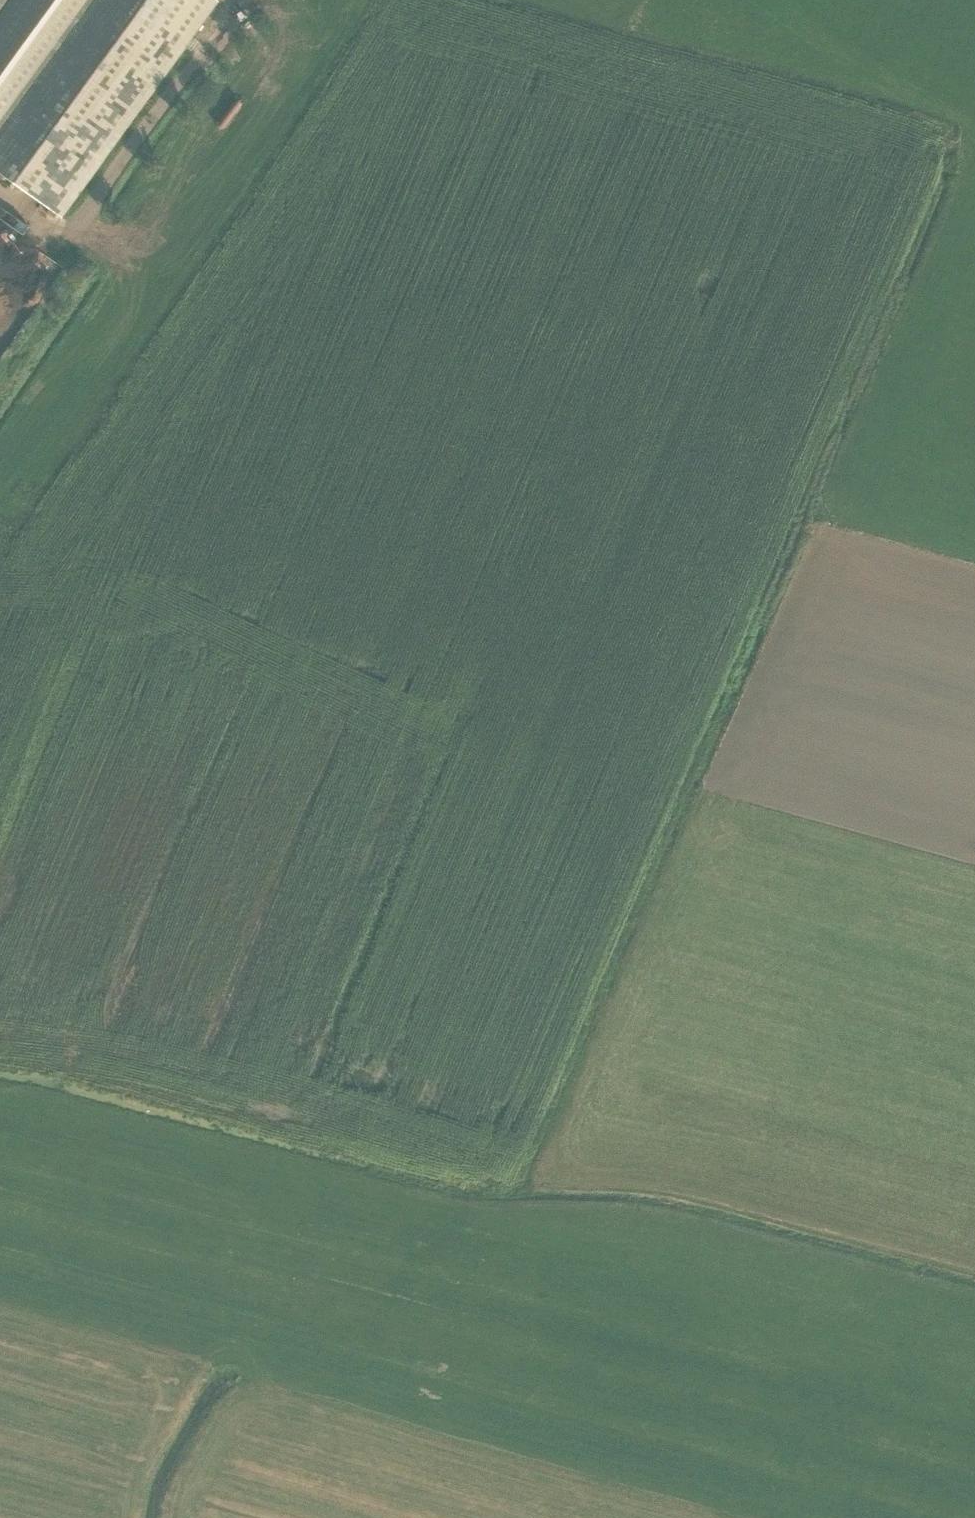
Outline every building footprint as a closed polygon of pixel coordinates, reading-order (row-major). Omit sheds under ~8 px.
[(62,219),(219,2),(216,0),(0,0),(0,174),(62,219)] [(238,21),(246,24),(252,2),(244,0),(238,21)] [(221,17),(213,34),(222,38),(229,21),(221,17)] [(32,225),(24,235),(34,243),(42,233),(32,225)]
